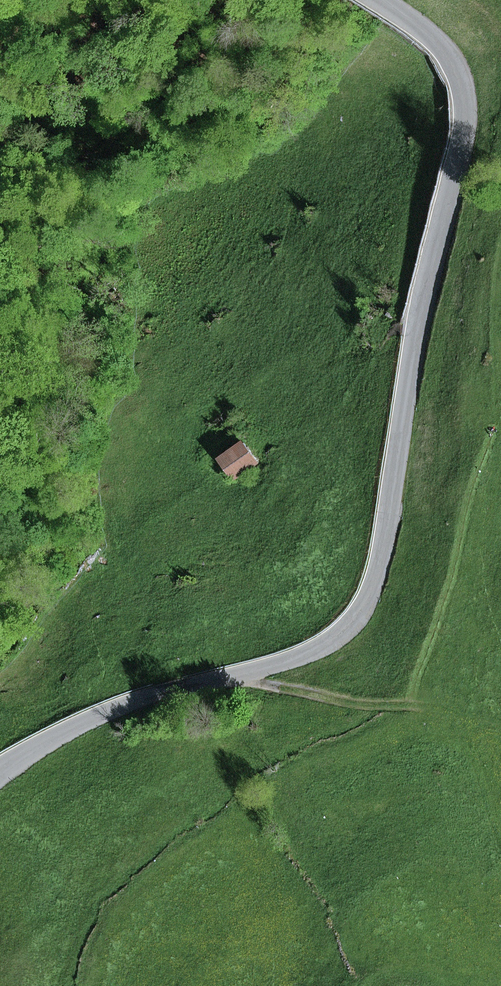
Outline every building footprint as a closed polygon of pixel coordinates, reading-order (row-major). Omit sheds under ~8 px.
[(222,459),(236,477),(257,462),(243,444),(222,459)]
